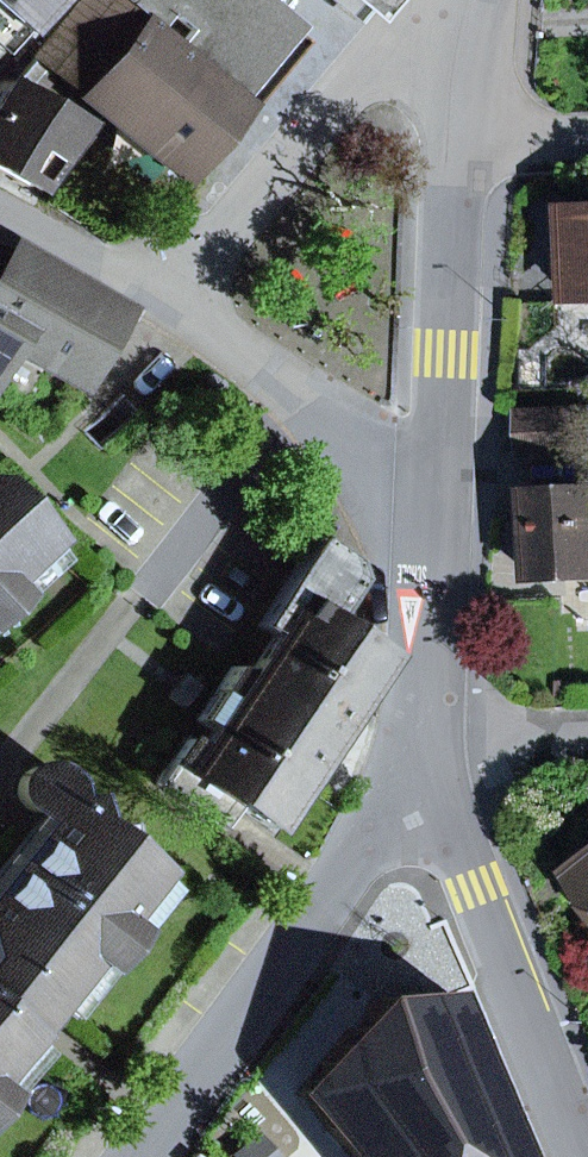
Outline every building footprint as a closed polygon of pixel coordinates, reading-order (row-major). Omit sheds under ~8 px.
[(13,42),(52,0),(0,0),(0,30),(13,42)] [(37,52),(88,94),(143,27),(226,94),(283,26),(286,22),(259,0),(79,0),(37,52)] [(368,10),(376,0),(356,0),(368,10)] [(305,44),(283,26),(226,94),(235,102),(247,112),(305,44)] [(179,171),(235,102),(226,94),(143,27),(88,94),(179,171)] [(13,42),(0,30),(0,51),(3,54),(13,42)] [(0,82),(0,174),(42,200),(73,158),(63,150),(81,127),(1,81),(0,82)] [(569,293),(587,292),(587,214),(566,214),(569,293)] [(78,368),(111,311),(10,253),(0,270),(0,339),(19,350),(25,338),(78,368)] [(519,454),(587,450),(587,410),(517,414),(519,454)] [(536,580),(587,577),(587,489),(531,492),(532,511),(534,539),(536,580)] [(25,555),(42,539),(0,494),(0,579),(25,555)] [(518,539),(534,539),(532,511),(517,512),(518,539)] [(382,657),(324,619),(350,579),(344,562),(313,542),(263,620),(278,630),(266,648),(351,704),(382,657)] [(13,600),(41,572),(25,555),(0,579),(0,587),(8,595),(13,600)] [(8,595),(0,587),(0,603),(8,595)] [(224,677),(324,744),(351,704),(266,648),(247,677),(231,666),(224,677)] [(212,730),(298,785),(324,744),(224,677),(197,718),(212,730)] [(233,806),(269,829),(298,785),(212,730),(202,747),(186,737),(157,783),(217,828),(233,806)] [(43,1008),(58,989),(83,957),(97,969),(125,932),(112,921),(148,875),(152,879),(155,874),(85,820),(83,798),(66,801),(58,773),(46,767),(33,768),(23,776),(18,793),(28,809),(39,813),(43,830),(0,884),(0,974),(43,1008)] [(125,932),(130,935),(166,889),(152,879),(148,875),(112,921),(125,932)] [(415,1156),(525,1156),(444,952),(351,988),(357,1003),(312,1021),(316,1031),(296,1039),(303,1057),(323,1050),(366,1156),(414,1156),(415,1156)] [(58,989),(77,1004),(101,972),(97,969),(83,957),(58,989)] [(43,1008),(0,974),(0,1017),(22,1035),(33,1021),(43,1008)] [(24,1042),(27,1038),(22,1035),(0,1017),(0,1063),(8,1053),(19,1039),(24,1042)] [(1,1100),(26,1068),(8,1053),(0,1063),(0,1099),(1,1100)]
